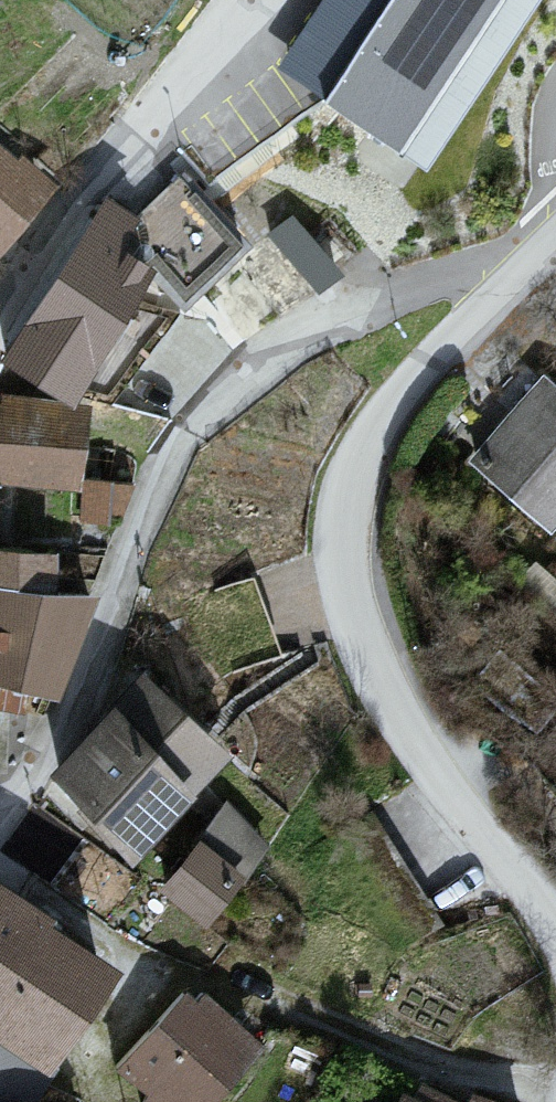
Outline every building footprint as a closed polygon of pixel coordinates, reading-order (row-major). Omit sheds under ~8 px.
[(290,83),(429,178),(552,0),(347,0),(290,83)] [(6,260),(55,188),(0,150),(0,256),(6,260)] [(137,199),(177,279),(238,250),(198,169),(137,199)] [(172,295),(96,248),(20,369),(96,416),(172,295)] [(439,472),(523,561),(555,530),(555,388),(543,374),(439,472)] [(99,439),(13,434),(10,495),(95,500),(99,439)] [(0,566),(0,695),(54,698),(62,570),(0,566)] [(146,689),(56,792),(135,861),(225,757),(146,689)] [(229,809),(170,891),(207,923),(264,848),(229,809)] [(0,894),(0,1101),(30,1101),(118,976),(45,933),(50,924),(0,894)] [(127,1068),(156,1092),(150,1101),(213,1101),(255,1049),(205,1005),(198,1013),(186,1000),(127,1068)]
